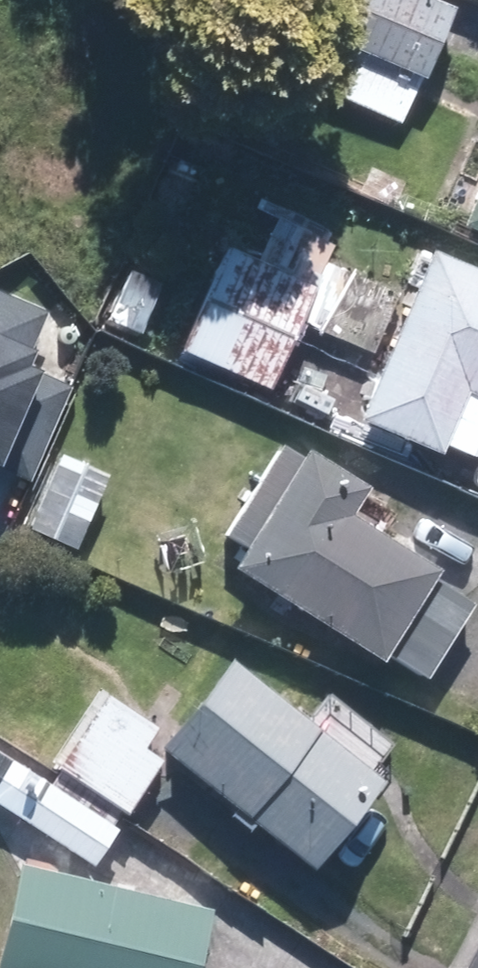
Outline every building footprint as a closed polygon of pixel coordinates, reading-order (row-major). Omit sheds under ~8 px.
[(395,0),(258,0),(254,8),(324,40),(306,81),(394,121),(439,20),(395,0)] [(452,225),(477,236),(477,168),(452,225)] [(216,253),(171,353),(257,391),(287,323),(364,357),(391,296),(317,263),(325,246),(273,223),(252,269),(216,253)] [(422,257),(349,421),(430,456),(434,446),(462,458),(477,422),(477,281),(422,257)] [(158,290),(124,274),(102,321),(136,337),(158,290)] [(34,477),(73,386),(45,374),(46,371),(32,365),(39,349),(33,346),(48,312),(0,291),(0,462),(34,477)] [(237,549),(223,572),(371,665),(376,656),(477,720),(477,612),(426,579),(429,575),(342,521),(361,492),(300,454),(295,462),(273,449),(218,537),(237,549)] [(97,478),(55,460),(24,531),(66,549),(97,478)] [(371,785),(221,663),(151,749),(301,871),(371,785)] [(150,729),(91,692),(43,768),(118,816),(152,762),(136,751),(150,729)] [(42,786),(17,823),(84,868),(109,831),(42,786)] [(199,913),(10,867),(0,907),(0,967),(186,967),(199,913)]
